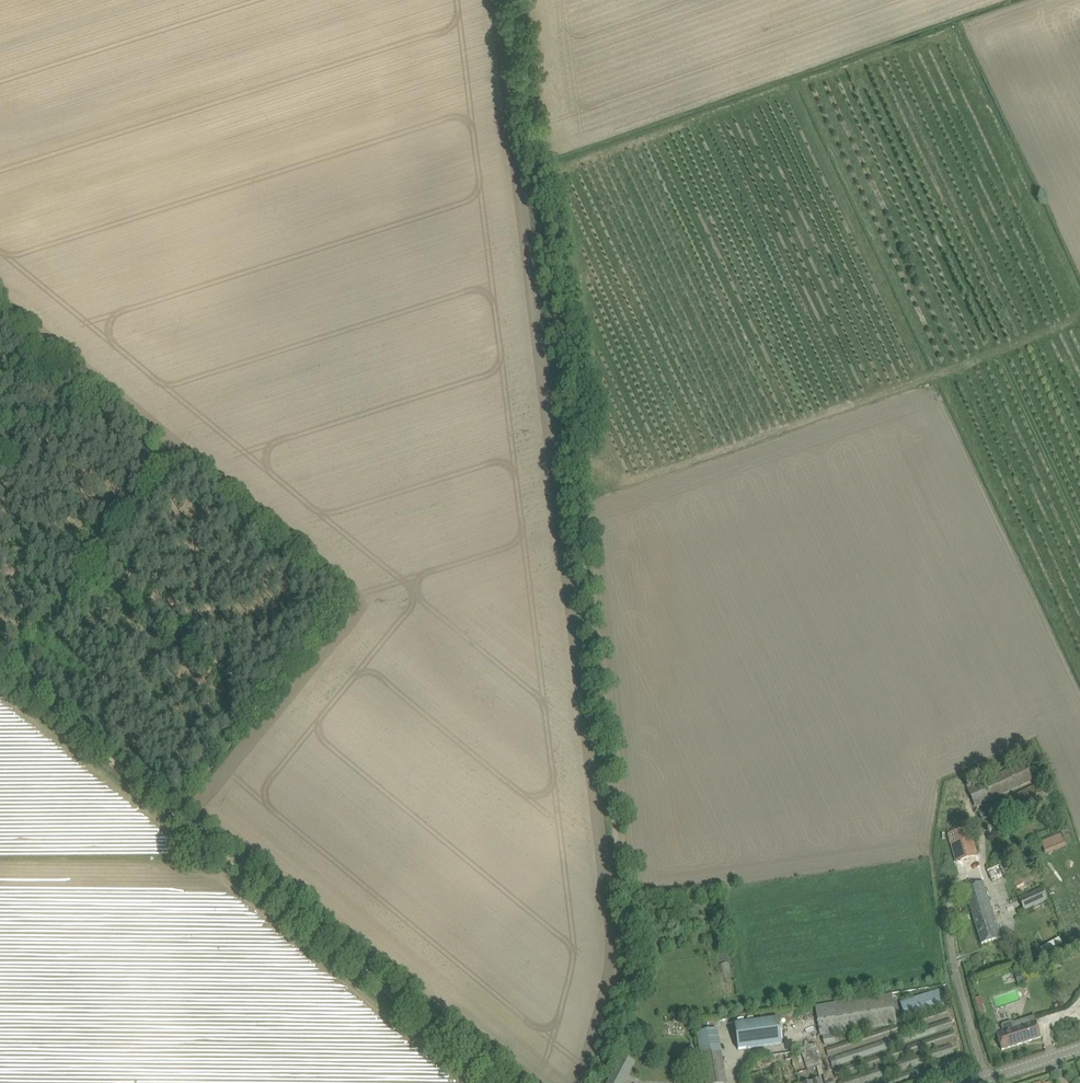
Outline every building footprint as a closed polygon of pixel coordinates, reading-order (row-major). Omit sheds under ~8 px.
[(975,807),(1042,777),(1033,759),(967,789),(975,807)] [(1041,783),(977,813),(987,833),(1051,803),(1041,783)] [(956,861),(977,854),(969,828),(948,835),(956,861)] [(1046,853),(1065,845),(1060,835),(1042,842),(1046,853)] [(993,882),(1005,876),(1005,875),(1013,871),(1008,861),(987,870),(993,882)] [(982,944),(992,941),(1001,938),(983,881),(964,887),(982,944)] [(1024,910),(1048,900),(1042,888),(1019,898),(1024,910)] [(1020,972),(1014,974),(1017,982),(1022,980),(1020,972)] [(941,991),(900,1002),(905,1020),(946,1008),(941,991)] [(815,1005),(820,1036),(897,1024),(896,1022),(893,1006),(892,994),(815,1005)] [(735,1023),(738,1050),(782,1044),(779,1018),(735,1023)] [(833,1067),(953,1027),(950,1019),(830,1059),(833,1067)] [(1036,1022),(1015,1029),(1013,1023),(1010,1022),(1005,1024),(1002,1025),(1001,1026),(1003,1032),(997,1034),(1002,1050),(1041,1037),(1038,1027),(1036,1022)] [(696,1032),(705,1082),(727,1082),(718,1028),(696,1032)] [(824,1044),(835,1043),(834,1035),(823,1037),(824,1044)] [(815,1042),(799,1047),(807,1070),(823,1065),(815,1042)] [(954,1053),(951,1043),(838,1081),(838,1082),(866,1082),(954,1053)] [(775,1065),(785,1063),(784,1053),(773,1054),(775,1065)] [(634,1063),(623,1056),(608,1082),(623,1082),(634,1063)] [(875,1082),(904,1082),(960,1065),(957,1056),(875,1082)]
